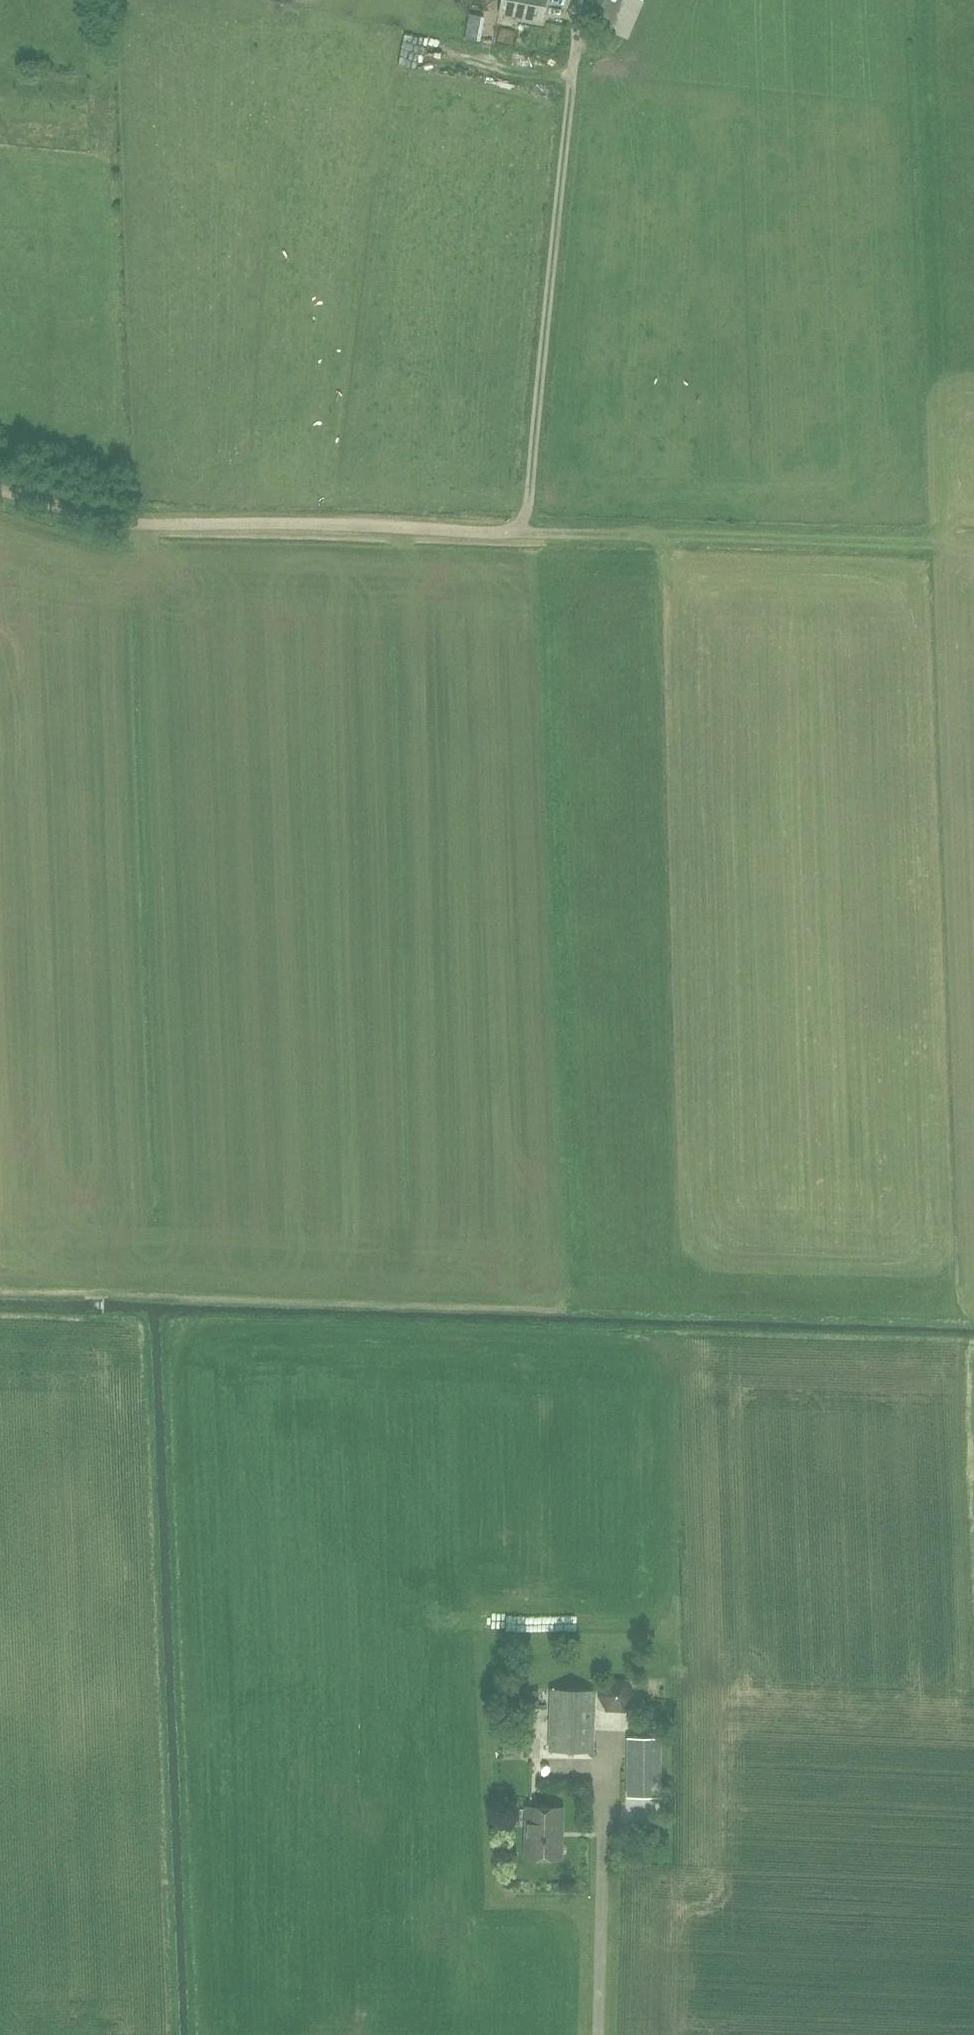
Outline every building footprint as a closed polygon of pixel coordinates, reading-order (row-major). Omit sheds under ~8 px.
[(546,0),(501,0),(498,15),(542,23),(546,0)] [(550,16),(568,18),(570,0),(552,0),(550,16)] [(587,22),(609,32),(623,0),(597,0),(587,22)] [(476,41),(480,17),(469,15),(464,38),(476,41)] [(596,1694),(605,1711),(625,1712),(635,1696),(626,1679),(607,1679),(596,1694)] [(552,1690),(550,1750),(594,1752),(595,1691),(552,1690)] [(539,1691),(530,1691),(530,1704),(539,1704),(539,1691)] [(627,1737),(627,1797),(660,1797),(660,1737),(627,1737)] [(561,1808),(527,1807),(526,1857),(558,1858),(558,1830),(561,1830),(561,1808)]
